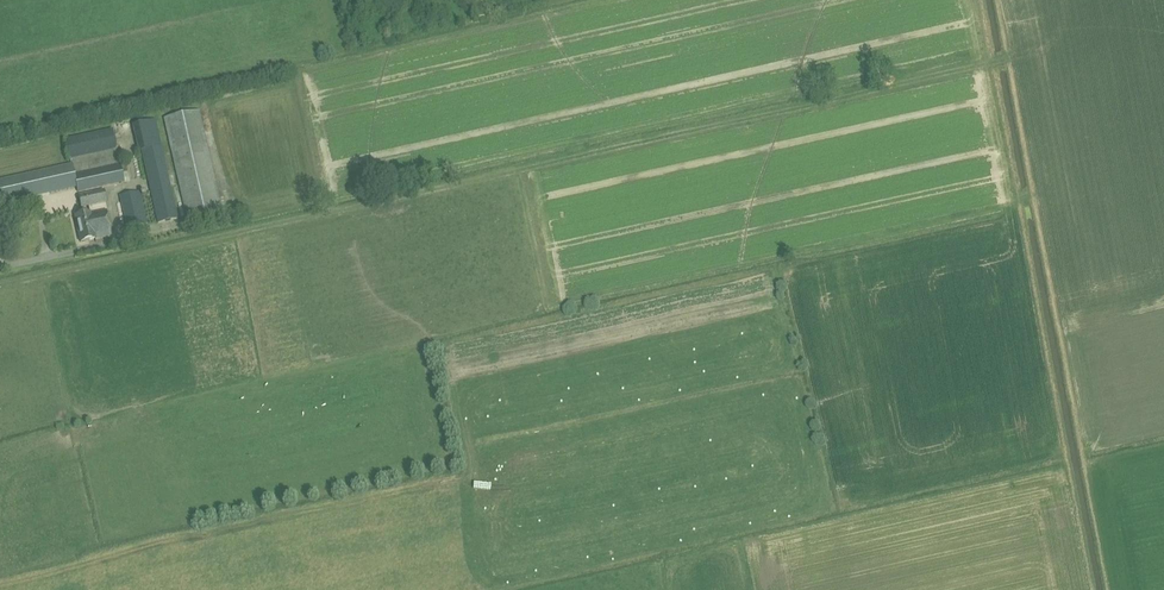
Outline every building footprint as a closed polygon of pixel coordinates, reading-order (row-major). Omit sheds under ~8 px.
[(163,118),(186,217),(222,209),(199,110),(163,118)] [(138,151),(141,151),(157,223),(178,218),(156,120),(132,125),(138,151)] [(70,159),(117,149),(113,129),(66,139),(70,159)] [(117,149),(70,159),(71,164),(72,164),(74,173),(120,163),(117,149)] [(120,163),(74,173),(72,164),(71,164),(0,180),(0,204),(76,187),(77,192),(124,181),(120,163)] [(107,202),(104,189),(78,195),(81,208),(107,202)] [(126,227),(148,222),(141,191),(119,196),(126,227)] [(90,213),(74,216),(80,242),(96,238),(112,235),(106,210),(91,214),(90,213)]
